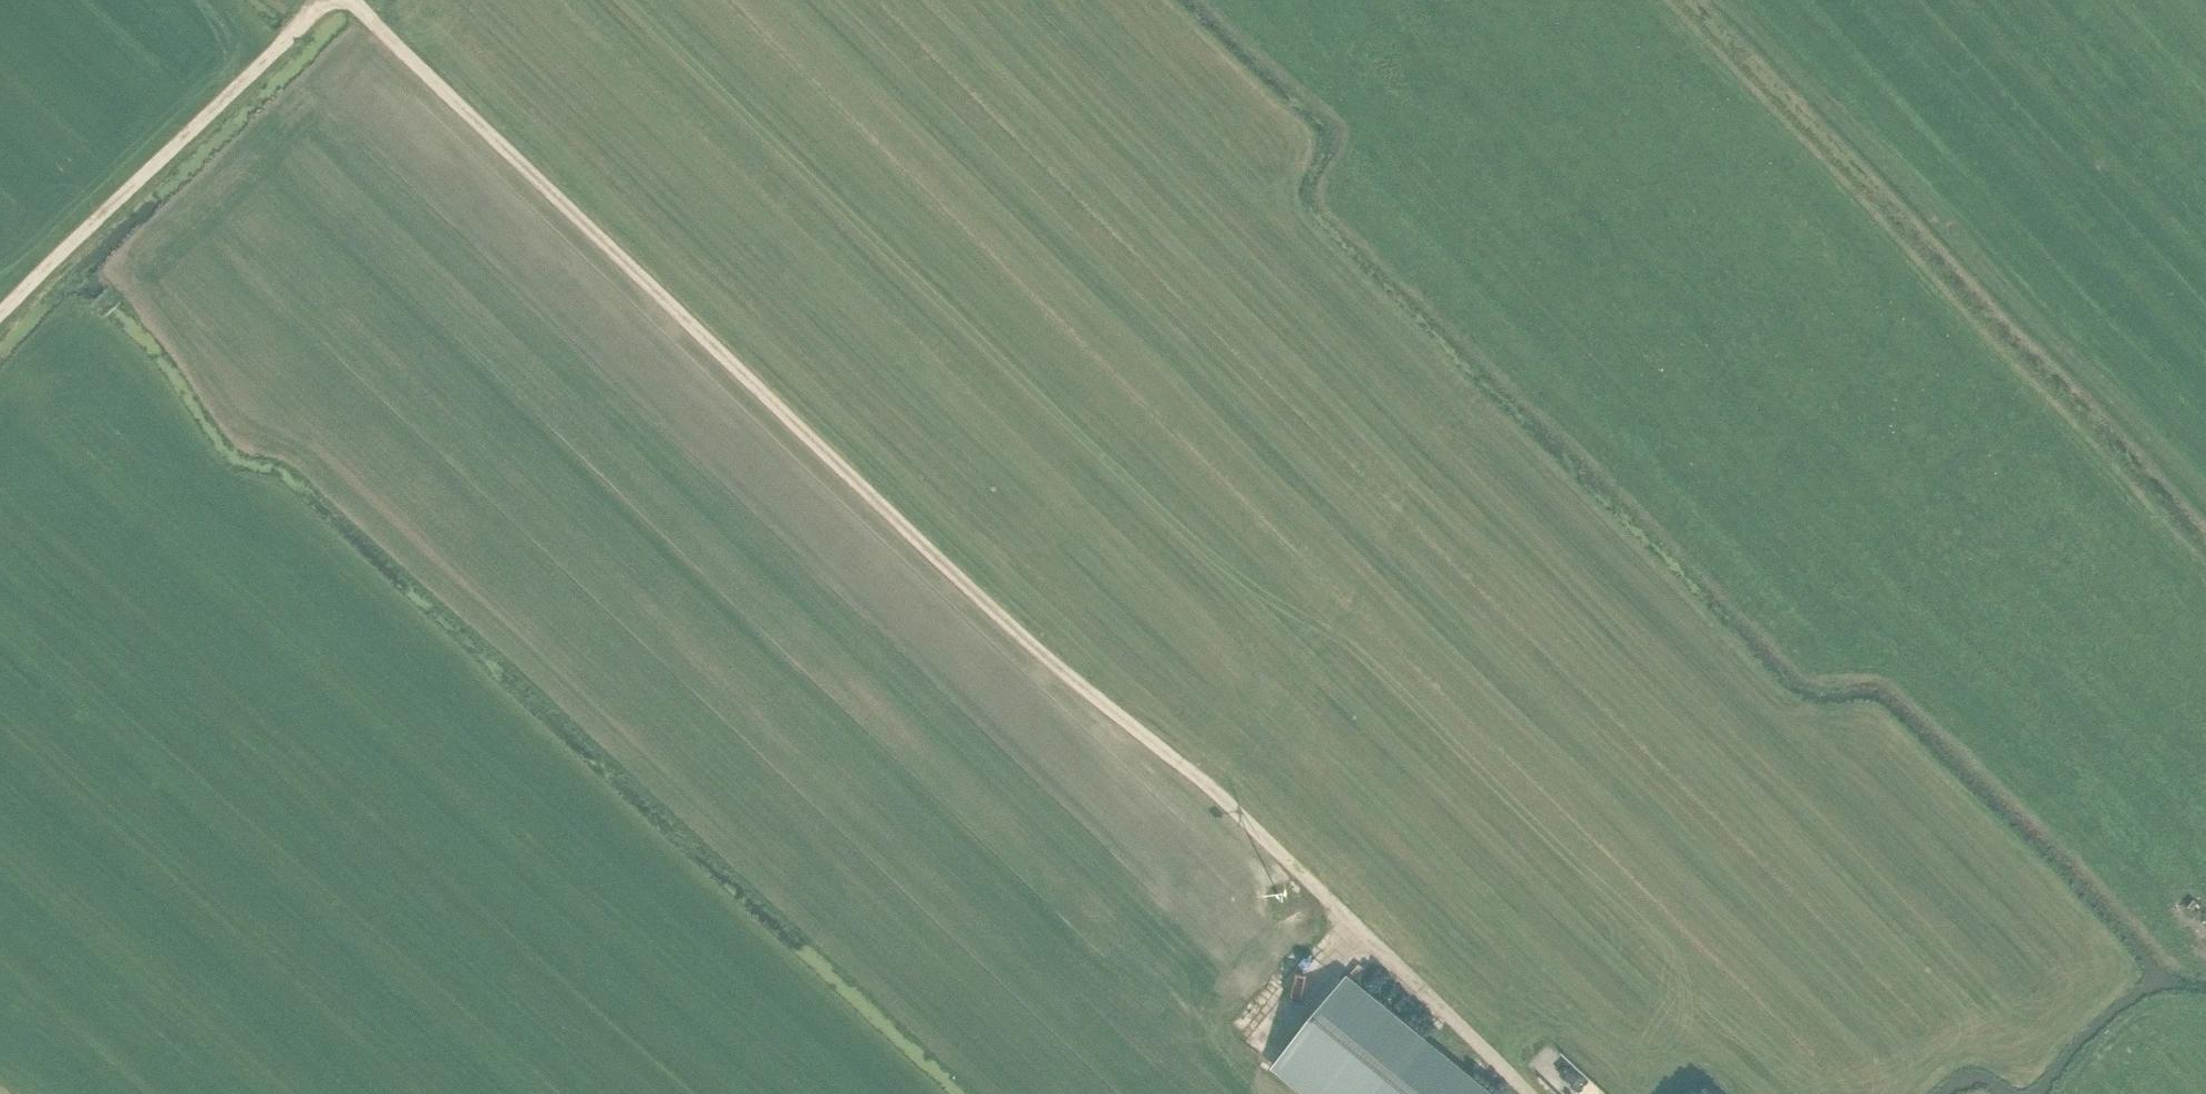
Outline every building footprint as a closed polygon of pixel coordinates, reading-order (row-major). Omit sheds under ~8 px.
[(1426,1036),(1348,974),(1271,1065),(1307,1093),(1480,1093),(1420,1043),(1426,1036)] [(1558,1051),(1538,1076),(1559,1093),(1609,1093),(1558,1051)]
